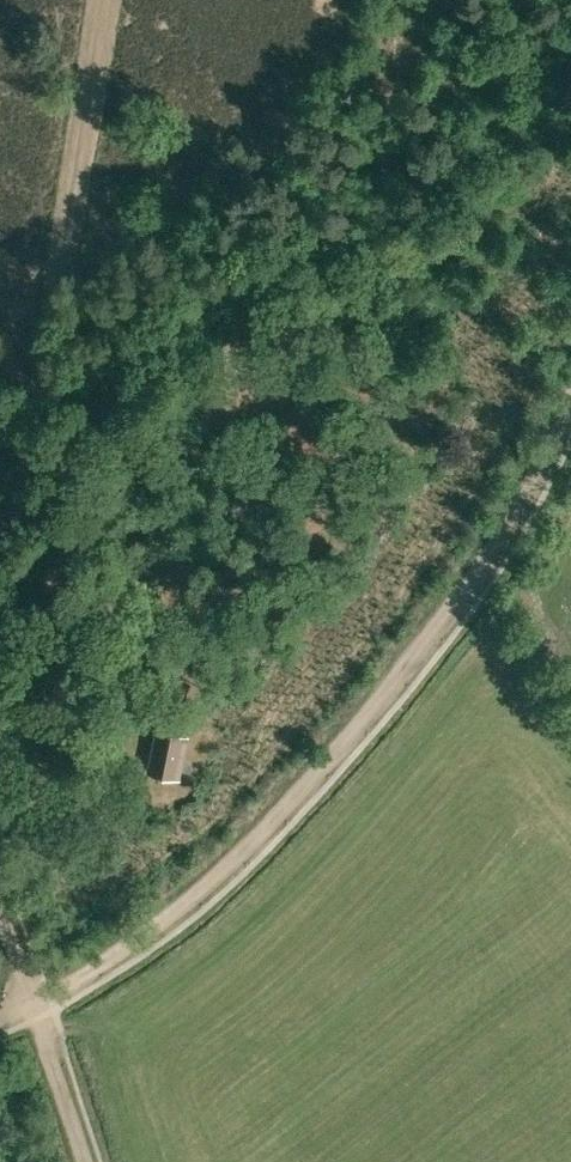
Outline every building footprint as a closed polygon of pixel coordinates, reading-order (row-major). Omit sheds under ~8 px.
[(187,736),(159,730),(150,771),(172,775),(175,763),(179,764),(183,746),(185,746),(187,736)]
